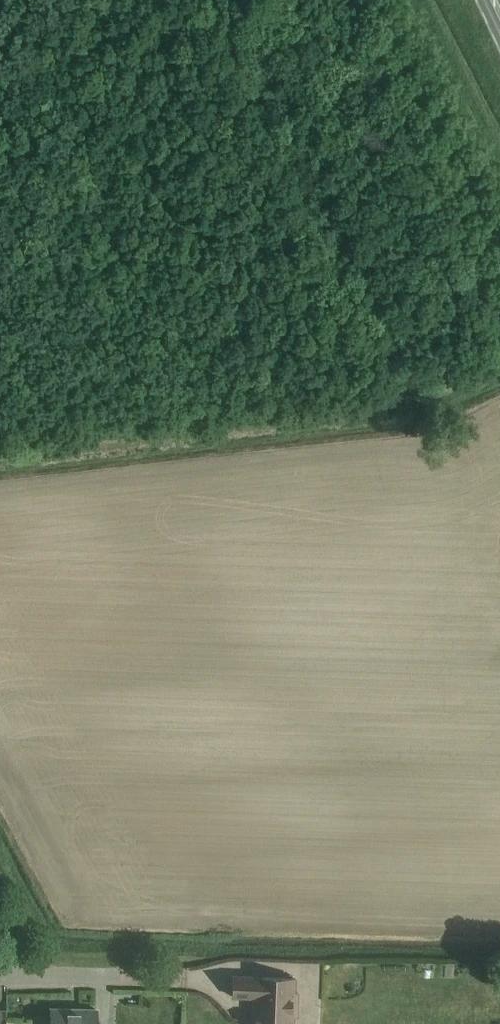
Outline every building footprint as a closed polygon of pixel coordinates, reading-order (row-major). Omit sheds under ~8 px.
[(233,975),(232,996),(256,997),(256,1006),(253,1006),(252,1023),(293,1023),(293,1016),(297,1016),(297,992),(294,992),(294,978),(233,975)] [(98,1008),(79,1008),(79,1013),(53,1013),(53,1023),(97,1023),(98,1008)]
